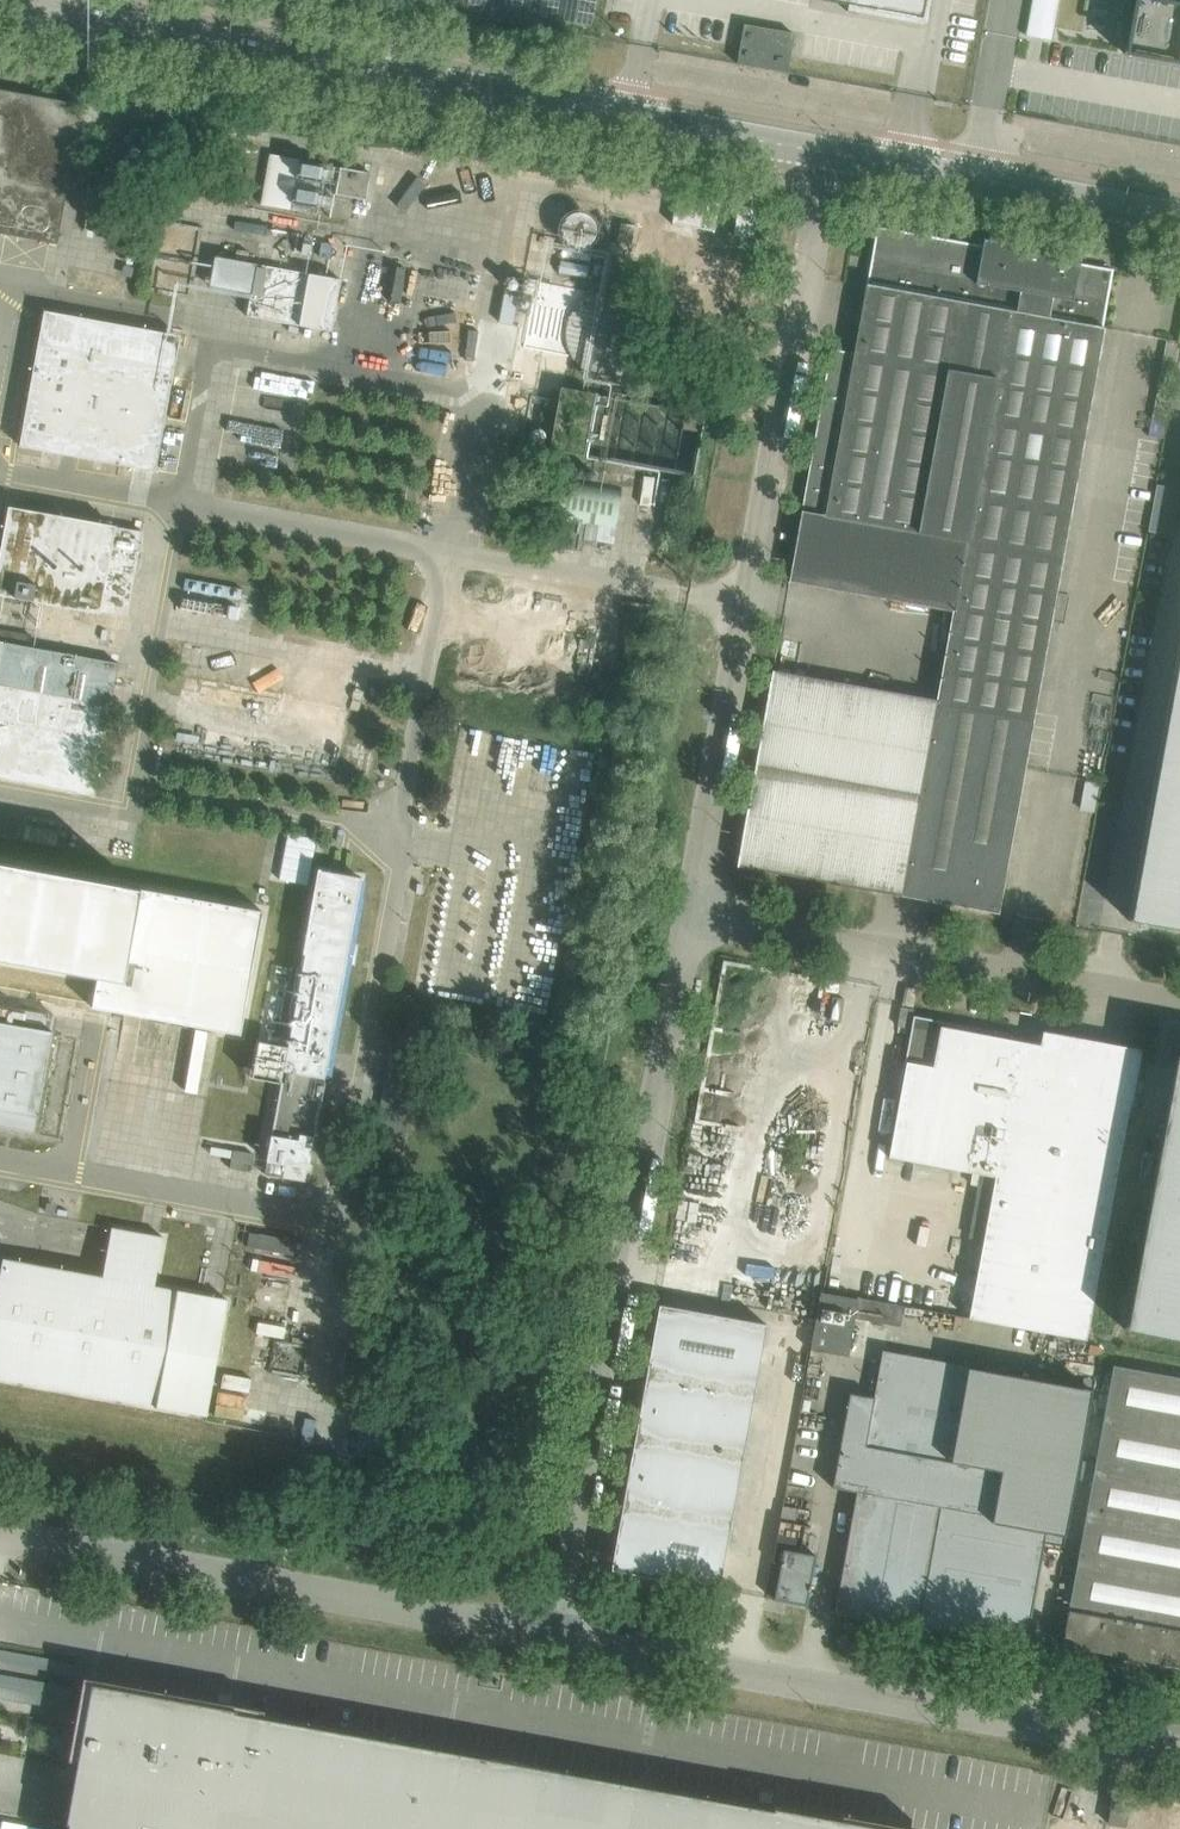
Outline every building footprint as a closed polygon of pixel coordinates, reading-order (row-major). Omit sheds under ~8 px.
[(824,1),(922,19),(926,0),(824,0),(824,1)] [(1125,53),(1125,54),(1133,55),(1133,54),(1179,63),(1179,3),(1165,0),(1135,0),(1125,53)] [(744,25),(740,47),(739,49),(737,64),(787,73),(789,58),(792,45),(794,34),(744,25)] [(57,244),(82,105),(82,104),(0,90),(0,234),(57,244)] [(131,130),(128,145),(154,149),(157,134),(131,130)] [(167,135),(164,153),(173,155),(176,136),(167,135)] [(316,215),(325,165),(269,154),(260,204),(316,215)] [(365,199),(370,173),(339,167),(335,194),(365,199)] [(677,194),(671,224),(714,231),(719,202),(677,194)] [(90,203),(86,232),(100,234),(105,205),(90,203)] [(732,235),(753,239),(759,209),(758,209),(738,206),(732,235)] [(620,222),(616,247),(630,249),(634,225),(620,222)] [(1033,718),(1104,328),(1104,327),(1102,327),(1112,269),(1079,263),(1081,256),(1028,247),(1028,245),(990,238),(990,240),(983,239),(982,245),(876,227),(866,285),(854,351),(854,353),(830,349),(789,581),(953,610),(936,701),(1033,718)] [(60,294),(132,304),(137,264),(131,263),(134,241),(78,233),(76,252),(67,251),(60,294)] [(236,249),(234,258),(246,261),(248,251),(236,249)] [(340,279),(256,264),(246,316),(331,331),(340,279)] [(44,312),(19,446),(154,470),(178,336),(44,312)] [(549,449),(692,475),(703,414),(560,388),(549,449)] [(561,479),(554,524),(571,527),(567,549),(581,551),(585,529),(614,534),(621,488),(561,479)] [(0,553),(0,594),(99,612),(99,610),(127,615),(142,531),(9,507),(0,553)] [(1129,921),(1179,930),(1179,641),(1129,921)] [(95,796),(118,663),(0,642),(0,779),(95,796)] [(877,890),(902,895),(936,701),(772,672),(737,865),(877,890)] [(1033,718),(936,701),(902,895),(998,912),(1033,718)] [(0,863),(0,958),(97,976),(92,1006),(241,1033),(262,911),(0,863)] [(259,1040),(252,1076),(282,1081),(265,1173),(305,1180),(360,877),(320,870),(320,869),(318,868),(294,999),(296,999),(288,1045),(259,1040)] [(276,993),(270,1031),(279,1032),(285,995),(276,993)] [(0,1005),(0,1125),(34,1132),(55,1015),(0,1005)] [(909,1028),(912,1009),(901,1006),(897,1026),(909,1028)] [(1011,1034),(1006,1033),(913,1015),(887,1155),(973,1171),(970,1184),(985,1186),(987,1174),(1001,1176),(974,1319),(1087,1340),(1141,1049),(1042,1031),(1040,1045),(1010,1039),(1011,1034)] [(1175,1054),(1174,1056),(1124,1328),(1179,1338),(1179,1055),(1175,1054)] [(233,1149),(230,1167),(251,1170),(254,1153),(233,1149)] [(0,1276),(0,1377),(206,1415),(227,1299),(154,1286),(163,1237),(113,1226),(104,1276),(3,1258),(0,1276)] [(821,1292),(810,1349),(847,1355),(854,1318),(857,1299),(821,1292)] [(857,1299),(854,1318),(892,1325),(895,1304),(857,1297),(857,1299)] [(650,1350),(614,1550),(629,1572),(718,1589),(731,1521),(766,1324),(658,1304),(650,1350)] [(346,1344),(338,1390),(367,1395),(375,1349),(346,1344)] [(971,1634),(1024,1644),(1025,1639),(1043,1540),(1044,1531),(1065,1535),(1091,1387),(881,1350),(873,1395),(849,1391),(831,1490),(856,1493),(834,1610),(920,1626),(971,1634)] [(1110,1367),(1061,1645),(1080,1648),(1179,1666),(1179,1380),(1110,1367)] [(299,1446),(341,1454),(347,1423),(304,1416),(299,1446)] [(782,1505),(772,1561),(781,1563),(775,1599),(806,1605),(815,1554),(800,1551),(805,1525),(795,1523),(798,1508),(782,1505)] [(67,1709),(75,1661),(0,1649),(0,1698),(67,1709)] [(504,1760),(262,1716),(263,1709),(87,1677),(72,1760),(76,1760),(65,1822),(67,1823),(66,1828),(491,1828),(504,1760)] [(504,1760),(491,1828),(923,1828),(840,1814),(840,1818),(773,1806),(772,1808),(504,1760)] [(1129,1801),(1112,1797),(1108,1823),(1125,1826),(1129,1801)]
